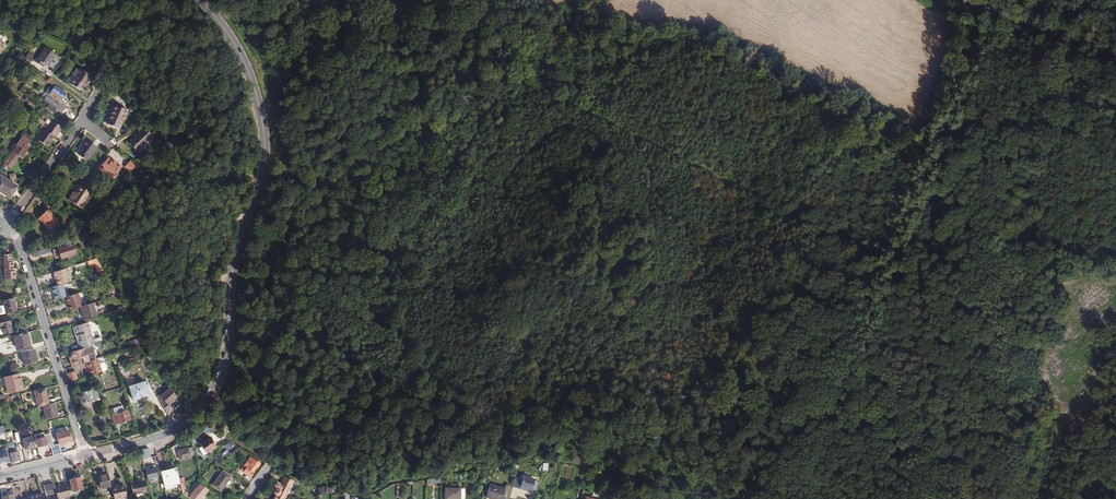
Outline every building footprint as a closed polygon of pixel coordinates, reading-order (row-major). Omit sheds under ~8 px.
[(56,55),(45,48),(37,59),(37,58),(34,61),(43,67),(45,64),(48,66),(56,55)] [(28,53),(24,59),(30,63),(33,59),(31,58),(33,56),(28,53)] [(80,69),(75,79),(71,84),(81,90),(84,84),(85,85),(91,76),(80,69)] [(55,86),(49,95),(48,94),(45,99),(44,101),(49,104),(46,108),(52,112),(53,113),(61,103),(60,102),(63,98),(55,93),(58,88),(55,86)] [(66,94),(58,88),(55,93),(63,98),(66,94)] [(124,116),(125,117),(128,111),(114,105),(112,111),(113,111),(107,124),(118,129),(124,116)] [(44,130),(37,139),(47,147),(50,143),(50,142),(51,140),(54,136),(55,137),(58,133),(57,133),(59,131),(62,128),(52,120),(45,130),(44,130)] [(144,128),(128,143),(136,151),(147,140),(149,141),(153,137),(144,128)] [(19,141),(26,146),(30,140),(23,135),(19,141)] [(83,147),(77,154),(86,161),(96,147),(86,140),(82,146),(83,147)] [(18,156),(26,146),(19,141),(12,152),(18,156)] [(26,146),(18,156),(21,158),(29,148),(26,146)] [(12,152),(8,157),(16,162),(19,157),(18,156),(12,152)] [(16,162),(9,157),(8,157),(4,164),(11,169),(16,162)] [(105,171),(112,177),(121,166),(114,160),(113,161),(111,160),(108,157),(100,167),(105,171)] [(135,166),(129,161),(124,166),(130,171),(135,166)] [(0,175),(0,176),(0,192),(10,198),(17,187),(0,175)] [(80,208),(90,193),(81,186),(75,194),(73,197),(71,196),(68,201),(80,208)] [(58,221),(46,209),(37,217),(49,229),(52,233),(61,224),(57,221),(58,221)] [(52,250),(55,261),(76,254),(72,244),(52,250)] [(34,257),(50,252),(49,247),(33,252),(34,257)] [(55,265),(51,254),(47,255),(51,267),(55,265)] [(12,271),(12,262),(10,262),(10,255),(4,255),(4,279),(15,279),(15,271),(12,271)] [(97,270),(98,273),(103,271),(99,263),(99,264),(95,258),(87,261),(88,265),(94,263),(98,270),(97,270)] [(55,280),(67,276),(67,277),(71,276),(69,271),(72,270),(71,266),(65,268),(66,272),(53,276),(55,280)] [(110,283),(105,285),(110,293),(115,290),(110,283)] [(65,297),(66,297),(62,284),(51,287),(55,300),(65,297)] [(66,297),(65,297),(69,310),(82,306),(78,293),(66,297)] [(2,301),(3,306),(0,307),(0,315),(17,311),(13,298),(2,301)] [(81,307),(85,320),(96,316),(92,303),(81,307)] [(0,318),(0,328),(2,328),(3,334),(3,335),(13,333),(9,316),(0,318)] [(90,332),(87,322),(75,326),(72,327),(75,336),(76,336),(81,349),(82,349),(89,347),(94,345),(93,343),(90,332)] [(102,340),(98,330),(90,332),(93,343),(102,340)] [(27,332),(13,336),(16,349),(30,346),(27,332)] [(75,366),(86,362),(93,360),(89,347),(82,349),(81,349),(79,350),(71,353),(75,366)] [(34,349),(21,352),(24,364),(36,361),(34,354),(35,354),(34,349)] [(93,360),(86,362),(90,375),(99,372),(101,372),(97,359),(93,360)] [(145,368),(142,362),(139,364),(146,375),(149,374),(146,368),(145,368)] [(66,373),(69,382),(77,379),(75,370),(66,373)] [(19,374),(4,378),(8,393),(23,389),(19,374)] [(132,400),(148,395),(144,381),(135,384),(132,377),(126,379),(132,400)] [(99,398),(95,386),(92,386),(78,390),(83,403),(99,398)] [(42,406),(54,403),(50,387),(40,389),(43,401),(41,402),(42,406)] [(169,388),(158,398),(164,408),(176,397),(169,388)] [(54,403),(42,406),(45,419),(57,416),(54,403)] [(116,424),(131,420),(128,410),(127,410),(124,411),(123,409),(122,406),(113,409),(115,414),(113,415),(116,424)] [(107,424),(104,413),(98,414),(102,426),(107,424)] [(57,446),(70,442),(67,430),(53,434),(57,446)] [(45,437),(39,439),(38,435),(34,436),(38,447),(47,444),(45,437)] [(22,439),(26,450),(35,447),(32,437),(22,439)] [(206,453),(216,447),(209,437),(199,444),(206,453)] [(221,447),(226,452),(231,447),(226,442),(221,447)] [(7,444),(9,451),(11,461),(12,462),(20,460),(18,451),(12,452),(10,443),(7,444)] [(188,448),(177,451),(175,445),(170,448),(174,462),(180,460),(191,457),(188,448)] [(148,448),(140,450),(142,460),(151,458),(148,448)] [(9,451),(6,452),(6,451),(0,452),(0,464),(11,461),(9,451)] [(250,457),(241,470),(251,477),(254,472),(253,472),(256,468),(257,468),(260,464),(250,457)] [(156,468),(145,471),(147,479),(158,476),(156,468)] [(176,485),(180,483),(176,470),(173,471),(173,468),(160,472),(165,490),(176,487),(176,485)] [(220,491),(231,477),(223,471),(212,486),(220,491)] [(80,475),(80,477),(82,486),(94,484),(95,488),(97,487),(93,472),(80,475)] [(111,487),(107,474),(98,476),(101,489),(111,487)] [(534,479),(523,476),(520,487),(532,490),(532,489),(536,490),(538,481),(534,480),(534,479)] [(82,486),(80,477),(69,480),(72,492),(83,489),(82,486)] [(276,495),(276,496),(275,498),(286,498),(289,495),(286,493),(288,489),(291,491),(295,483),(285,478),(281,485),(275,483),(273,488),(276,490),(278,491),(276,495)] [(133,495),(147,492),(144,481),(131,484),(133,495)] [(57,498),(55,488),(54,484),(44,486),(46,496),(47,496),(48,498),(57,498)] [(57,498),(65,497),(66,498),(70,498),(69,496),(70,495),(68,484),(60,486),(60,485),(58,486),(58,487),(55,488),(57,498)] [(208,491),(200,484),(191,495),(185,491),(183,494),(190,498),(201,498),(208,491)] [(493,498),(502,498),(504,492),(508,493),(510,485),(506,485),(505,488),(489,484),(486,497),(493,498)] [(126,497),(124,486),(119,487),(117,487),(111,488),(114,498),(117,498),(126,497)] [(460,488),(445,488),(445,498),(460,498),(460,488)] [(611,491),(605,489),(602,498),(608,498),(611,491)]
